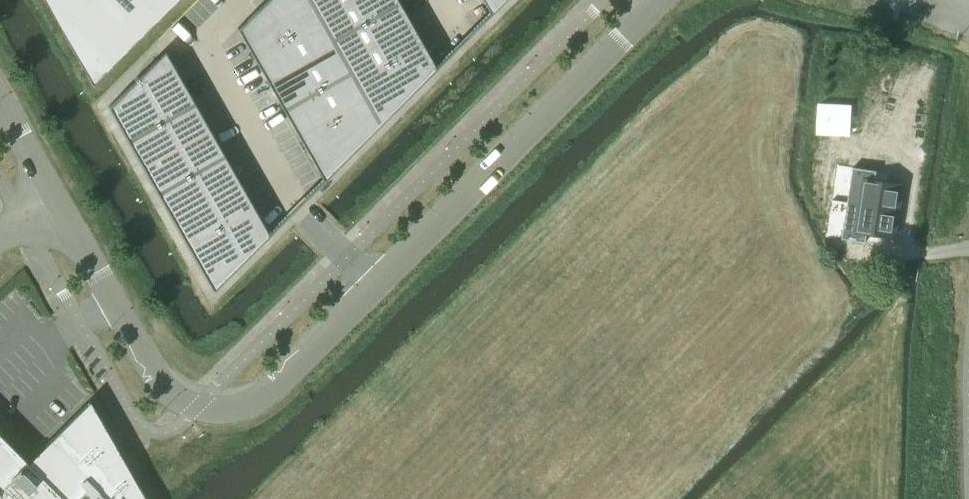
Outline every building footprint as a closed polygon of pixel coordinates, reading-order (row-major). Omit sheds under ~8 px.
[(92,82),(174,0),(45,0),(92,82)] [(237,28),(255,60),(322,22),(310,1),(310,0),(265,0),(237,28)] [(310,1),(322,22),(360,0),(311,0),(310,1)] [(322,22),(334,43),(401,5),(399,0),(360,0),(322,22)] [(488,9),(491,13),(504,0),(483,0),(488,9)] [(401,5),(334,43),(337,48),(346,64),(413,26),(401,5)] [(322,22),(255,60),(270,86),(337,48),(334,43),(322,22)] [(413,26),(346,64),(352,74),(358,85),(425,47),(413,26)] [(425,47),(358,85),(367,100),(380,123),(437,67),(434,63),(425,47)] [(337,48),(270,86),(285,112),(352,74),(346,64),(337,48)] [(165,49),(108,106),(127,139),(195,101),(165,49)] [(352,74),(285,112),(300,138),(367,100),(358,85),(352,74)] [(367,100),(300,138),(321,175),(324,180),(380,123),(367,100)] [(195,101),(127,139),(143,166),(210,128),(195,101)] [(821,103),(819,115),(841,118),(839,131),(850,133),(854,108),(821,103)] [(210,128),(143,166),(158,193),(225,155),(210,128)] [(225,155),(158,193),(173,219),(240,181),(225,155)] [(853,166),(848,202),(899,210),(903,184),(875,180),(877,170),(853,166)] [(240,181),(173,219),(188,246),(255,208),(240,181)] [(848,202),(843,238),(866,241),(868,231),(896,235),(899,210),(848,202)] [(255,208),(188,246),(213,290),(270,233),(267,229),(255,208)] [(89,400),(45,445),(35,456),(28,462),(0,434),(0,498),(146,498),(89,400)]
